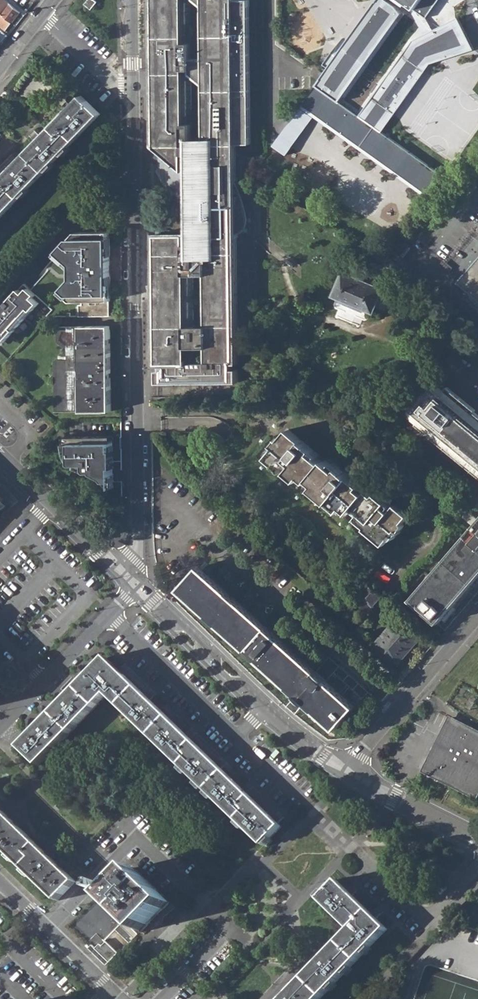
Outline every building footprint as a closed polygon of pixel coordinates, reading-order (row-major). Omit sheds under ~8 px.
[(3,0),(0,0),(0,14),(10,23),(18,13),(3,0)] [(84,5),(91,10),(96,3),(92,0),(87,0),(84,5)] [(156,147),(186,172),(186,155),(192,155),(192,191),(191,191),(191,218),(193,218),(193,244),(187,245),(187,235),(157,235),(157,236),(157,326),(157,364),(162,364),(162,370),(157,370),(158,383),(174,383),(238,383),(238,370),(233,370),(233,365),(238,364),(237,236),(242,234),(246,231),(249,226),(249,222),(246,203),(242,191),(237,182),(237,146),(251,146),(250,1),(235,1),(235,0),(155,0),(155,2),(155,73),(155,91),(156,145),(156,147)] [(404,0),(377,0),(302,104),(429,194),(443,174),(383,132),(362,116),(339,100),(408,3),(404,0)] [(428,17),(438,0),(404,0),(408,3),(428,17)] [(11,24),(10,23),(0,14),(0,28),(4,31),(11,24)] [(416,37),(362,116),(383,132),(431,61),(474,50),(460,16),(416,37)] [(426,80),(414,97),(421,102),(411,118),(442,139),(454,122),(433,108),(444,92),(426,80)] [(100,114),(82,96),(0,181),(0,218),(100,114)] [(74,265),(74,281),(65,290),(73,297),(70,300),(74,303),(83,303),(83,306),(80,306),(80,318),(110,316),(109,301),(111,301),(110,233),(76,233),(59,251),(74,265)] [(385,263),(397,270),(399,264),(393,259),(388,257),(385,263)] [(459,281),(470,290),(477,281),(477,259),(459,281)] [(343,302),(366,311),(368,308),(376,311),(386,288),(346,273),(337,295),(345,298),(343,302)] [(470,290),(465,297),(477,308),(477,281),(470,290)] [(0,312),(0,340),(4,344),(40,304),(33,299),(36,295),(25,285),(0,312)] [(54,360),(54,411),(110,410),(110,326),(56,326),(56,342),(66,351),(66,359),(54,360)] [(445,390),(442,393),(435,388),(412,415),(420,421),(418,423),(477,472),(477,417),(445,390)] [(365,530),(384,545),(391,537),(393,539),(400,531),(398,529),(409,515),(396,505),(391,511),(388,509),(392,505),(378,493),(376,495),(369,490),(367,493),(360,487),(362,484),(335,462),(332,465),(326,459),(323,462),(317,457),(319,454),(287,429),(279,439),(278,438),(272,445),(276,447),(267,458),(285,472),(288,468),(290,469),(288,472),(298,480),(302,477),(308,482),(310,479),(327,493),(324,496),(341,510),(344,507),(351,512),(354,509),(360,515),(356,519),(367,528),(365,530)] [(113,436),(66,436),(67,450),(67,454),(69,458),(73,463),(86,463),(86,467),(87,468),(87,469),(88,470),(90,471),(94,471),(94,472),(104,477),(112,487),(114,487),(113,436)] [(439,622),(477,578),(477,523),(412,599),(439,622)] [(179,588),(336,728),(356,706),(199,566),(179,588)] [(369,585),(382,597),(383,595),(370,584),(369,585)] [(357,600),(369,611),(382,597),(369,585),(361,593),(362,595),(357,600)] [(376,643),(396,660),(406,649),(408,651),(419,639),(397,619),(376,643)] [(106,660),(21,745),(39,763),(107,695),(263,845),(279,827),(106,660)] [(366,705),(373,698),(366,692),(359,699),(366,705)] [(475,795),(477,789),(477,730),(468,725),(463,722),(451,716),(424,768),(475,795)] [(58,900),(76,882),(0,809),(0,844),(58,900)] [(106,898),(142,933),(170,904),(134,868),(106,898)] [(338,883),(319,900),(350,931),(282,998),(320,998),(384,931),(338,883)] [(119,954),(105,940),(96,949),(111,963),(119,954)]
